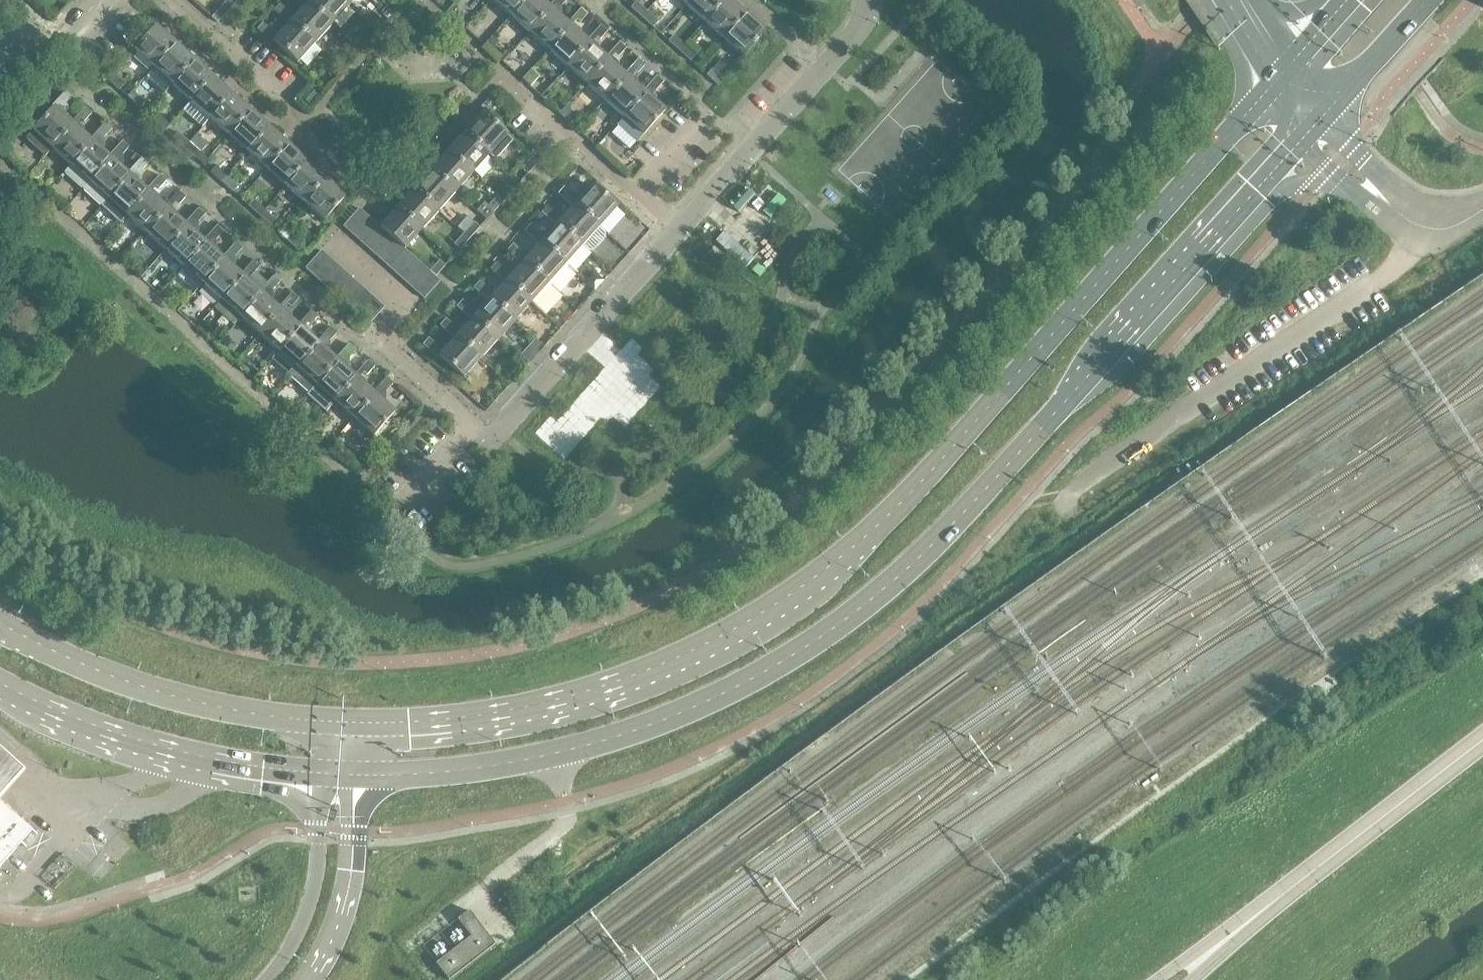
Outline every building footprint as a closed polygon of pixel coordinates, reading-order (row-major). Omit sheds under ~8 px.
[(307,3),(331,25),(348,6),(341,0),(310,0),(307,3)] [(510,16),(524,0),(492,0),(510,16)] [(541,0),(524,0),(510,16),(528,33),(550,8),(541,0)] [(686,5),(705,22),(725,0),(691,0),(686,5)] [(705,22),(724,39),(746,15),(729,0),(725,0),(705,22)] [(641,17),(647,12),(636,1),(630,7),(641,17)] [(307,3),(304,6),(290,22),(314,44),(331,25),(307,3)] [(279,17),(285,10),(279,5),(273,12),(279,17)] [(217,23),(227,11),(221,6),(211,17),(217,23)] [(569,25),(550,8),(528,33),(547,50),(569,25)] [(579,9),(574,15),(581,21),(586,15),(579,9)] [(641,17),(652,27),(658,21),(647,12),(641,17)] [(746,15),(724,39),(743,56),(765,32),(746,15)] [(314,44),(290,22),(272,42),(297,64),(314,44)] [(261,36),(267,29),(261,24),(255,31),(261,36)] [(588,43),(569,25),(547,50),(566,67),(588,43)] [(154,69),(175,45),(156,27),(134,51),(154,69)] [(599,27),(594,33),(600,38),(606,32),(599,27)] [(679,51),(684,45),(673,35),(668,41),(679,51)] [(607,59),(588,43),(566,67),(585,84),(607,59)] [(618,43),(612,49),(619,55),(624,49),(618,43)] [(172,86),(194,62),(177,47),(175,45),(154,69),(156,71),(172,86)] [(679,51),(690,61),(695,55),(684,45),(679,51)] [(626,76),(607,59),(585,84),(604,101),(626,76)] [(637,60),(631,66),(638,72),(643,66),(637,60)] [(191,103),(213,78),(198,65),(194,62),(172,86),(177,89),(190,102),(191,103)] [(717,85),(722,79),(711,69),(706,75),(717,85)] [(108,80),(119,90),(124,84),(113,74),(108,80)] [(626,76),(604,101),(599,106),(618,123),(623,117),(645,93),(626,76)] [(655,77),(650,83),(657,89),(662,83),(655,77)] [(210,119),(232,95),(219,84),(213,78),(191,103),(190,102),(183,110),(202,127),(209,119),(210,119)] [(65,91),(60,96),(66,102),(72,96),(65,91)] [(645,93),(623,117),(642,135),(664,111),(645,93)] [(210,119),(229,137),(251,112),(232,95),(210,119)] [(146,115),(152,109),(140,99),(135,105),(146,115)] [(74,125),(54,107),(25,139),(45,157),(74,125)] [(84,108),(79,113),(85,119),(91,113),(84,108)] [(146,115),(157,124),(162,118),(152,109),(146,115)] [(248,154),(270,130),(261,122),(251,112),(229,137),(239,146),(248,154)] [(483,114),(465,134),(490,155),(496,161),(513,141),(483,114)] [(103,124),(98,130),(104,136),(109,130),(103,124)] [(74,125),(45,157),(64,174),(93,142),(74,125)] [(267,171),(288,146),(282,141),(270,130),(248,154),(260,165),(267,171)] [(184,148),(189,142),(178,132),(173,138),(184,148)] [(465,134),(448,152),(473,174),(490,155),(465,134)] [(122,141),(116,147),(123,153),(128,147),(122,141)] [(93,142),(64,174),(83,191),(111,159),(93,142)] [(184,148),(194,158),(200,152),(189,142),(184,148)] [(285,187),(307,163),(303,159),(288,146),(267,171),(281,183),(285,187)] [(448,152),(432,171),(456,193),(473,174),(448,152)] [(142,170),(147,164),(140,158),(135,164),(142,170)] [(537,163),(531,158),(521,169),(527,174),(537,163)] [(111,159),(83,191),(101,208),(130,176),(111,159)] [(304,204),(326,180),(324,178),(307,163),(285,187),(302,202),(304,204)] [(222,182),(227,177),(216,166),(211,172),(222,182)] [(432,171),(415,190),(439,212),(456,193),(432,171)] [(159,175),(154,181),(160,187),(166,181),(159,175)] [(130,176),(101,208),(120,225),(124,220),(149,192),(130,176)] [(222,182),(233,192),(238,186),(227,177),(222,182)] [(324,222),(345,197),(326,180),(304,204),(324,222)] [(503,201),(513,190),(507,185),(497,196),(503,201)] [(573,207),(574,205),(601,230),(605,226),(602,223),(616,208),(592,186),(582,196),(569,192),(563,199),(573,207)] [(558,194),(563,199),(569,192),(563,187),(558,194)] [(415,190),(398,209),(422,231),(439,212),(415,190)] [(168,210),(149,192),(124,220),(126,221),(128,219),(145,233),(142,236),(143,237),(168,210)] [(178,192),(173,197),(179,203),(184,198),(178,192)] [(503,201),(497,196),(487,207),(493,212),(503,201)] [(260,216),(265,210),(253,200),(248,206),(260,216)] [(574,205),(573,207),(557,224),(582,246),(588,252),(593,251),(605,238),(605,233),(601,230),(574,205)] [(541,213),(546,218),(552,211),(547,206),(541,213)] [(197,209),(192,215),(199,221),(204,215),(197,209)] [(422,231),(398,209),(380,228),(386,234),(395,242),(404,250),(422,231)] [(187,226),(168,210),(143,237),(145,238),(147,236),(163,250),(161,253),(162,254),(187,226)] [(260,216),(270,225),(275,219),(265,210),(260,216)] [(359,210),(343,227),(352,236),(368,218),(359,210)] [(368,218),(352,236),(361,244),(377,226),(368,218)] [(469,239),(479,227),(473,222),(463,234),(469,239)] [(557,224),(540,243),(565,265),(565,264),(568,267),(570,264),(568,262),(582,246),(557,224)] [(524,231),(530,236),(536,230),(530,225),(524,231)] [(205,243),(187,226),(162,254),(164,255),(166,253),(182,267),(180,270),(181,271),(205,243)] [(216,226),(211,232),(217,238),(223,232),(216,226)] [(377,226),(361,244),(370,252),(386,234),(380,228),(377,226)] [(286,240),(297,250),(303,244),(292,234),(286,240)] [(386,234),(370,252),(379,260),(395,242),(386,234)] [(469,239),(463,234),(454,244),(460,249),(469,239)] [(395,242),(379,260),(388,268),(404,250),(395,242)] [(224,260),(205,243),(181,271),(182,272),(185,269),(201,284),(198,287),(200,287),(224,260)] [(235,243),(230,249),(236,254),(241,249),(235,243)] [(540,243),(523,262),(555,291),(572,272),(565,265),(540,243)] [(506,251),(512,256),(518,249),(512,244),(506,251)] [(404,250),(388,268),(397,276),(413,258),(404,250)] [(305,269),(314,278),(331,260),(322,251),(305,269)] [(413,258),(397,276),(406,284),(422,266),(413,258)] [(440,259),(429,272),(431,274),(434,277),(446,265),(440,259)] [(243,277),(224,260),(200,287),(201,289),(204,286),(220,301),(217,303),(218,304),(243,277)] [(253,260),(248,265),(255,271),(260,265),(253,260)] [(314,278),(323,286),(340,268),(331,260),(314,278)] [(523,262),(506,281),(531,303),(538,309),(555,291),(523,262)] [(489,270),(495,275),(501,268),(495,263),(489,270)] [(422,266),(406,284),(415,292),(431,274),(429,272),(422,266)] [(340,268),(323,286),(332,294),(348,276),(340,268)] [(431,274),(415,292),(423,300),(439,282),(434,277),(431,274)] [(272,276),(267,282),(274,288),(279,282),(272,276)] [(348,276),(332,294),(341,302),(357,284),(348,276)] [(262,294),(243,277),(218,304),(220,306),(222,303),(238,318),(236,320),(237,321),(262,294)] [(531,303),(506,281),(490,300),(514,322),(517,324),(519,321),(517,319),(531,303)] [(473,288),(479,294),(484,287),(479,282),(473,288)] [(357,284),(341,302),(350,310),(366,292),(357,284)] [(350,310),(359,318),(375,300),(366,292),(350,310)] [(291,293),(286,299),(292,305),(298,299),(291,293)] [(281,311),(262,294),(237,321),(239,323),(241,320),(257,334),(255,337),(256,338),(281,311)] [(383,307),(375,300),(359,318),(367,325),(383,307)] [(490,300),(473,319),(497,340),(500,343),(502,340),(500,338),(514,322),(490,300)] [(456,307),(462,312),(467,306),(462,301),(456,307)] [(299,328),(281,311),(256,338),(257,340),(260,337),(276,352),(274,355),(275,355),(299,328)] [(310,311),(305,316),(312,322),(317,317),(310,311)] [(439,326),(445,331),(451,325),(445,319),(439,326)] [(473,319),(456,337),(480,359),(483,362),(485,359),(483,356),(497,340),(473,319)] [(329,327),(324,333),(330,339),(336,333),(329,327)] [(318,345),(299,328),(275,355),(277,357),(279,354),(295,369),(293,371),(293,372),(318,345)] [(480,359),(456,337),(438,357),(463,379),(463,378),(466,381),(468,378),(466,375),(480,359)] [(422,345),(428,350),(434,344),(428,338),(422,345)] [(348,344),(343,350),(349,356),(355,350),(348,344)] [(318,345),(293,372),(290,376),(292,379),(305,391),(309,392),(312,389),(337,362),(318,345)] [(367,361),(362,367),(368,373),(373,367),(367,361)] [(337,362),(312,389),(314,391),(317,388),(333,402),(330,405),(331,406),(356,378),(337,362)] [(373,394),(356,378),(331,406),(333,408),(335,405),(351,419),(349,422),(350,423),(373,394)] [(385,378),(380,384),(387,390),(392,384),(385,378)] [(394,413),(373,394),(350,423),(352,424),(354,422),(372,437),(394,413)] [(27,774),(0,749),(0,803),(27,774)] [(32,830),(0,801),(0,866),(32,830)] [(494,944),(468,910),(456,919),(469,936),(435,963),(448,979),(494,944)]
